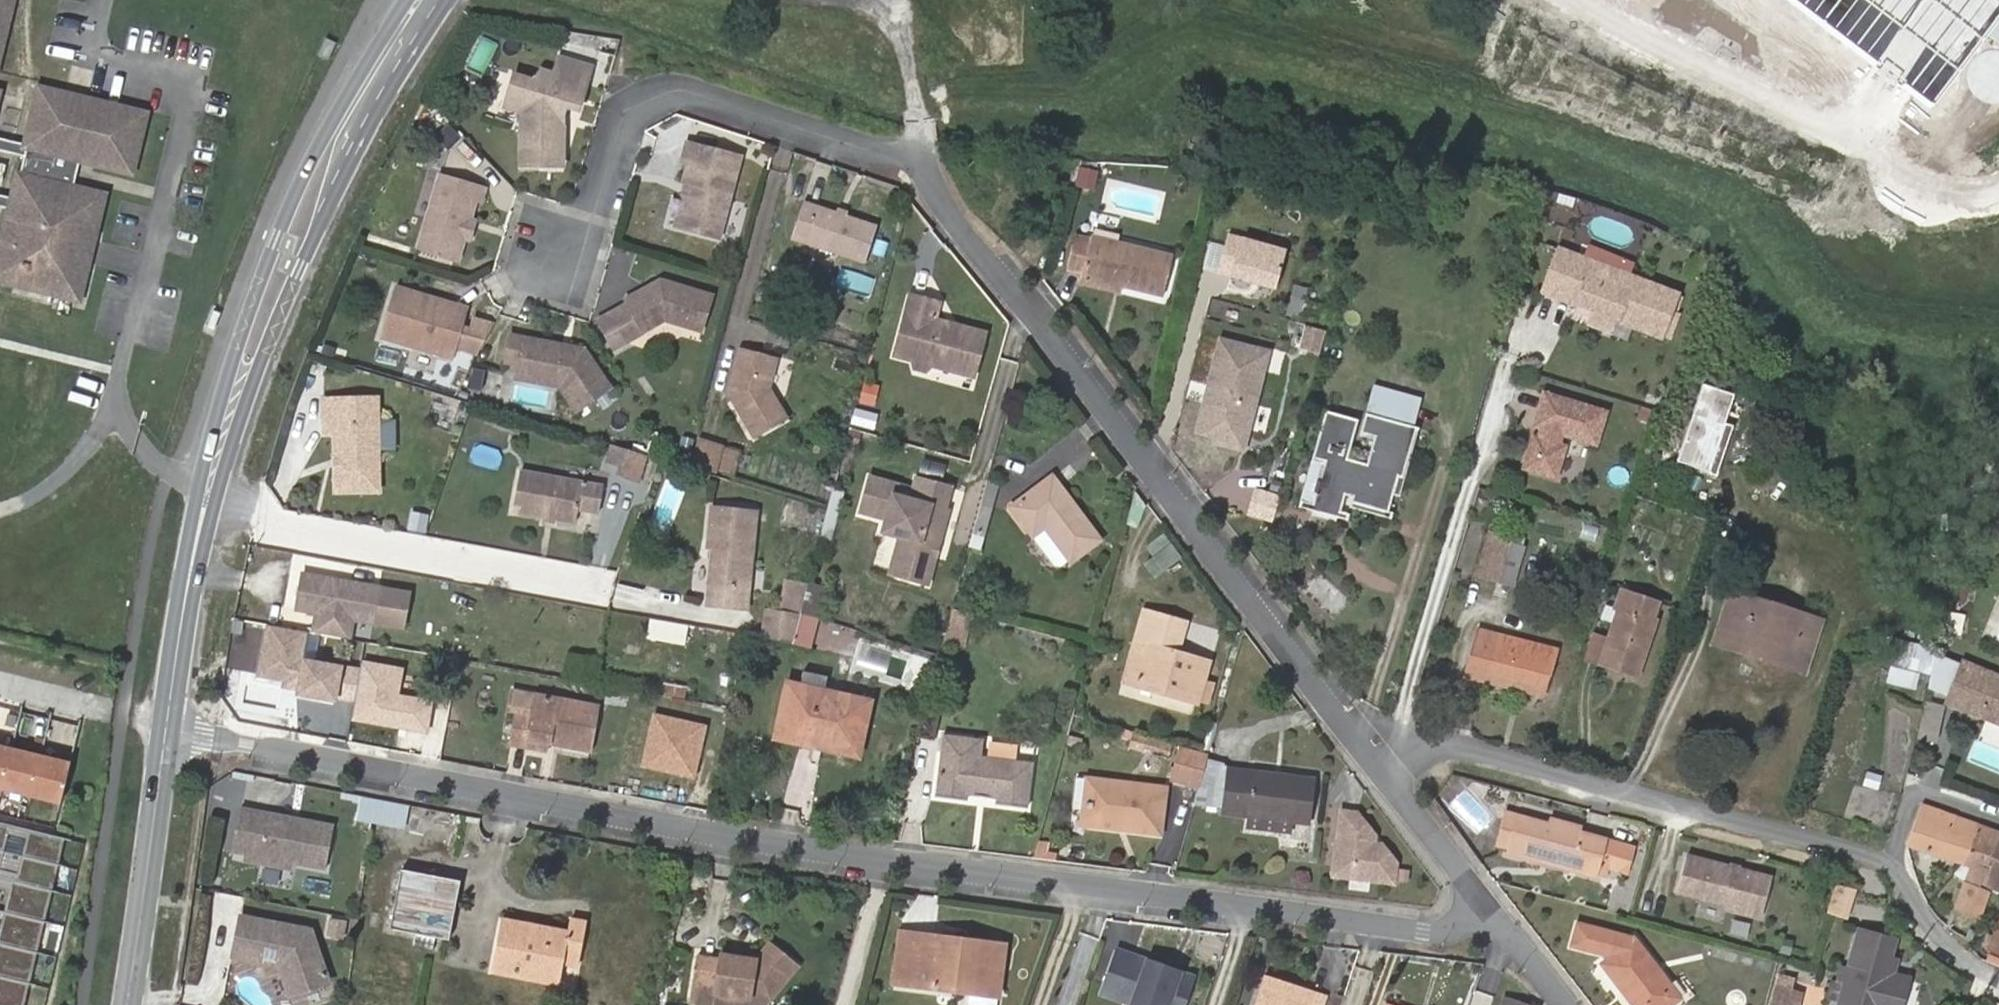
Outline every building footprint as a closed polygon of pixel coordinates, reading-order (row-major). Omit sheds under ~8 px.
[(11,0),(0,0),(0,54),(11,0)] [(1928,101),(1998,10),(1998,0),(1798,0),(1928,101)] [(550,71),(588,81),(592,64),(555,54),(550,71)] [(534,79),(515,74),(507,104),(533,111),(535,118),(525,118),(525,163),(565,162),(565,118),(557,118),(558,111),(560,101),(581,106),(588,81),(550,71),(542,69),(534,79)] [(29,159),(1,281),(81,299),(104,199),(75,192),(82,162),(132,174),(145,119),(90,106),(88,113),(64,108),(66,101),(44,96),(31,150),(0,143),(0,153),(29,159)] [(444,124),(433,136),(448,149),(459,136),(444,124)] [(742,155),(690,140),(685,158),(692,160),(686,179),(696,182),(684,225),(719,235),(742,155)] [(1095,173),(1079,169),(1074,186),(1090,191),(1095,173)] [(487,183),(443,170),(420,245),(458,257),(477,197),(482,199),(487,183)] [(834,214),(827,211),(795,201),(784,236),(855,258),(866,224),(834,214)] [(1081,275),(1123,287),(1164,298),(1174,258),(1092,236),(1092,238),(1076,234),(1068,265),(1083,269),(1081,275)] [(1287,253),(1231,235),(1219,273),(1276,291),(1287,253)] [(1587,244),(1583,253),(1620,268),(1624,259),(1587,244)] [(1681,297),(1559,247),(1543,290),(1594,310),(1619,321),(1664,339),(1681,297)] [(1120,296),(1123,287),(1081,275),(1079,285),(1120,296)] [(712,294),(661,280),(625,299),(628,304),(612,313),(627,341),(665,320),(702,331),(712,294)] [(430,296),(397,287),(383,336),(457,356),(459,347),(465,324),(470,306),(454,302),(453,306),(429,300),(430,296)] [(1296,288),(1287,317),(1299,321),(1308,292),(1296,288)] [(931,299),(903,291),(888,352),(909,358),(913,369),(920,371),(929,363),(965,374),(976,333),(926,318),(931,299)] [(1619,321),(1594,310),(1590,318),(1616,329),(1619,321)] [(627,341),(612,313),(597,321),(612,349),(627,341)] [(479,352),(495,321),(473,315),(471,325),(465,324),(459,347),(479,352)] [(1319,355),(1325,333),(1305,326),(1299,350),(1319,355)] [(511,335),(506,360),(535,366),(544,382),(559,385),(576,409),(609,388),(583,350),(511,335)] [(1242,452),(1267,355),(1220,343),(1197,434),(1217,439),(1215,445),(1242,452)] [(729,384),(727,383),(724,394),(750,437),(782,417),(764,385),(771,355),(737,346),(729,374),(732,375),(733,379),(729,384)] [(1724,424),(1734,394),(1702,385),(1678,462),(1711,473),(1727,425),(1724,424)] [(1373,387),(1366,414),(1412,426),(1419,400),(1373,387)] [(1601,443),(1612,409),(1549,389),(1539,423),(1545,425),(1542,434),(1537,432),(1526,467),(1558,477),(1569,443),(1563,441),(1566,432),(1601,443)] [(335,428),(336,455),(346,454),(346,460),(337,473),(337,489),(379,488),(378,448),(378,419),(377,397),(352,398),(352,411),(328,411),(328,428),(335,428)] [(327,399),(328,411),(352,411),(352,398),(327,399)] [(1419,428),(1366,414),(1361,436),(1373,440),(1366,463),(1347,457),(1357,420),(1326,411),(1312,461),(1323,465),(1312,503),(1340,511),(1344,495),(1352,497),(1352,500),(1388,510),(1393,492),(1400,494),(1419,428)] [(396,448),(395,419),(378,419),(378,448),(396,448)] [(1718,475),(1733,427),(1727,425),(1711,473),(1718,475)] [(687,462),(686,466),(703,471),(710,445),(692,439),(687,462)] [(618,464),(623,448),(610,444),(605,460),(618,464)] [(720,477),(727,450),(710,445),(703,471),(720,477)] [(634,479),(641,454),(623,448),(618,464),(616,473),(634,479)] [(346,454),(336,455),(337,473),(346,460),(346,454)] [(513,509),(545,516),(555,517),(576,521),(579,508),(599,511),(603,486),(519,469),(513,509)] [(921,587),(946,514),(941,512),(950,488),(916,476),(908,501),(891,495),(895,485),(867,476),(855,510),(881,519),(877,532),(895,538),(883,574),(921,587)] [(1100,548),(1052,482),(1009,515),(1030,544),(1043,536),(1070,572),(1100,548)] [(946,514),(954,489),(950,488),(941,512),(946,514)] [(714,537),(714,546),(710,607),(748,609),(755,508),(710,506),(708,537),(714,537)] [(425,533),(428,511),(409,508),(405,530),(425,533)] [(1501,536),(1490,532),(1478,574),(1511,584),(1522,547),(1500,540),(1501,536)] [(1151,577),(1180,558),(1166,537),(1137,556),(1151,577)] [(384,589),(305,575),(298,611),(320,615),(356,621),(377,625),(384,589)] [(790,642),(804,583),(782,580),(777,607),(762,606),(758,636),(790,642)] [(804,583),(790,642),(809,647),(824,585),(805,580),(804,583)] [(411,594),(384,589),(377,625),(404,630),(411,594)] [(1748,639),(1744,652),(1804,672),(1821,620),(1731,591),(1719,630),(1748,639)] [(1658,607),(1622,595),(1616,611),(1620,614),(1612,640),(1602,669),(1637,681),(1657,624),(1654,621),(1658,607)] [(1142,611),(1124,676),(1164,687),(1162,692),(1197,702),(1197,701),(1202,681),(1208,661),(1176,653),(1185,623),(1142,611)] [(353,640),(356,621),(320,615),(317,634),(353,640)] [(338,667),(297,660),(302,631),(267,625),(258,674),(285,679),(285,676),(300,678),(297,693),(333,699),(338,667)] [(847,654),(852,633),(822,626),(817,647),(847,654)] [(1482,669),(1547,685),(1555,649),(1477,629),(1465,676),(1480,680),(1482,669)] [(1715,643),(1744,652),(1748,639),(1719,630),(1715,643)] [(1602,669),(1612,640),(1598,635),(1588,664),(1602,669)] [(1936,656),(1937,651),(1885,639),(1879,663),(1892,666),(1914,671),(1932,676),(1936,656)] [(1946,692),(1957,663),(1936,656),(1932,676),(1929,686),(1946,692)] [(1958,659),(1957,663),(1946,692),(1943,699),(1998,723),(1998,676),(1958,659)] [(1909,689),(1914,671),(1892,666),(1888,683),(1909,689)] [(1545,696),(1547,685),(1482,669),(1480,680),(1545,696)] [(1164,687),(1124,676),(1122,682),(1162,692),(1164,687)] [(662,708),(683,709),(684,683),(664,681),(662,708)] [(1202,681),(1197,701),(1209,704),(1214,684),(1202,681)] [(871,701),(787,683),(775,739),(859,757),(871,701)] [(528,739),(549,742),(590,749),(597,706),(535,695),(532,715),(517,713),(510,744),(527,747),(528,739)] [(1923,700),(1918,737),(1938,740),(1943,702),(1923,700)] [(1132,731),(1128,745),(1166,757),(1170,743),(1132,731)] [(969,793),(997,796),(996,802),(1027,806),(1033,760),(982,754),(983,737),(945,732),(938,794),(968,797),(969,793)] [(547,751),(549,742),(528,739),(527,747),(547,751)] [(12,748),(0,745),(0,789),(2,789),(12,748)] [(31,796),(41,755),(12,748),(2,789),(31,796)] [(1204,771),(1208,757),(1179,750),(1171,777),(1200,785),(1204,771)] [(61,803),(70,763),(41,755),(31,796),(61,803)] [(1227,774),(1224,807),(1223,813),(1247,816),(1291,821),(1307,823),(1312,779),(1228,770),(1227,774)] [(1881,774),(1867,770),(1863,783),(1877,787),(1881,774)] [(1200,785),(1195,803),(1224,807),(1227,774),(1204,771),(1200,785)] [(1096,819),(1101,779),(1094,778),(1078,776),(1074,809),(1090,811),(1088,824),(1130,829),(1130,824),(1096,819)] [(1130,824),(1130,829),(1165,833),(1170,788),(1101,779),(1096,819),(1130,824)] [(380,800),(366,797),(363,818),(377,821),(380,800)] [(412,827),(416,806),(380,800),(377,821),(412,827)] [(1964,864),(1978,823),(1922,803),(1908,845),(1964,864)] [(249,854),(257,811),(245,809),(237,851),(249,854)] [(1396,862),(1381,844),(1374,843),(1375,835),(1357,812),(1342,810),(1335,863),(1352,865),(1350,876),(1393,881),(1395,871),(1396,862)] [(338,827),(257,811),(249,854),(267,857),(330,869),(338,827)] [(1509,852),(1521,814),(1511,812),(1500,850),(1509,852)] [(1581,832),(1582,829),(1551,820),(1550,823),(1521,814),(1509,852),(1543,863),(1547,854),(1572,862),(1570,870),(1603,880),(1608,866),(1615,842),(1581,832)] [(1291,821),(1247,816),(1245,829),(1290,834),(1291,821)] [(64,838),(0,822),(0,850),(57,864),(64,838)] [(1998,836),(1998,830),(1978,823),(1964,864),(1970,866),(1987,872),(1998,836)] [(1998,891),(1998,836),(1987,872),(1994,875),(1990,887),(1998,891)] [(1630,846),(1615,842),(1608,866),(1622,870),(1630,846)] [(57,864),(0,850),(0,877),(51,890),(57,864)] [(266,863),(267,857),(249,854),(248,859),(266,863)] [(1772,878),(1689,856),(1679,890),(1730,904),(1729,907),(1762,916),(1772,878)] [(1350,876),(1352,865),(1335,863),(1334,874),(1350,876)] [(1980,916),(1990,887),(1994,875),(1987,872),(1970,866),(1956,906),(1980,916)] [(468,881),(409,869),(397,926),(456,939),(468,881)] [(1404,882),(1405,872),(1395,871),(1393,881),(1404,882)] [(51,890),(0,877),(0,910),(44,921),(51,890)] [(1844,917),(1852,887),(1836,883),(1827,911),(1844,917)] [(44,921),(0,910),(0,943),(36,952),(44,921)] [(247,916),(239,955),(286,965),(297,995),(334,982),(317,930),(247,916)] [(572,948),(588,952),(593,923),(579,920),(575,932),(508,919),(498,970),(564,985),(569,961),(572,948)] [(1633,938),(1575,921),(1568,945),(1603,954),(1606,959),(1602,962),(1634,1004),(1670,1004),(1680,997),(1633,938)] [(1989,948),(1998,952),(1998,922),(1989,948)] [(1859,930),(1850,961),(1840,993),(1837,1001),(1851,1004),(1882,1004),(1890,975),(1884,973),(1874,970),(1884,937),(1859,930)] [(975,950),(976,942),(903,931),(895,983),(909,985),(917,941),(975,950)] [(1884,973),(1894,940),(1884,937),(1874,970),(1884,973)] [(1006,947),(976,942),(975,950),(917,941),(909,985),(998,998),(1006,947)] [(36,952),(0,943),(0,976),(29,983),(36,952)] [(722,992),(777,1000),(805,966),(776,944),(762,960),(726,956),(722,992)] [(585,964),(588,952),(572,948),(569,961),(585,964)] [(1195,975),(1119,949),(1104,992),(1143,1004),(1185,1004),(1195,975)] [(717,990),(721,959),(698,956),(692,1001),(715,1004),(717,990)] [(1840,993),(1850,961),(1842,958),(1838,971),(1831,969),(1826,988),(1840,993)] [(1321,991),(1260,971),(1249,1004),(1250,1004),(1317,1004),(1321,991)] [(29,983),(0,976),(0,1004),(23,1004),(29,983)] [(1766,1004),(1799,1004),(1802,995),(1771,987),(1766,1004)] [(720,1004),(773,1004),(777,1000),(722,992),(720,1004)]
